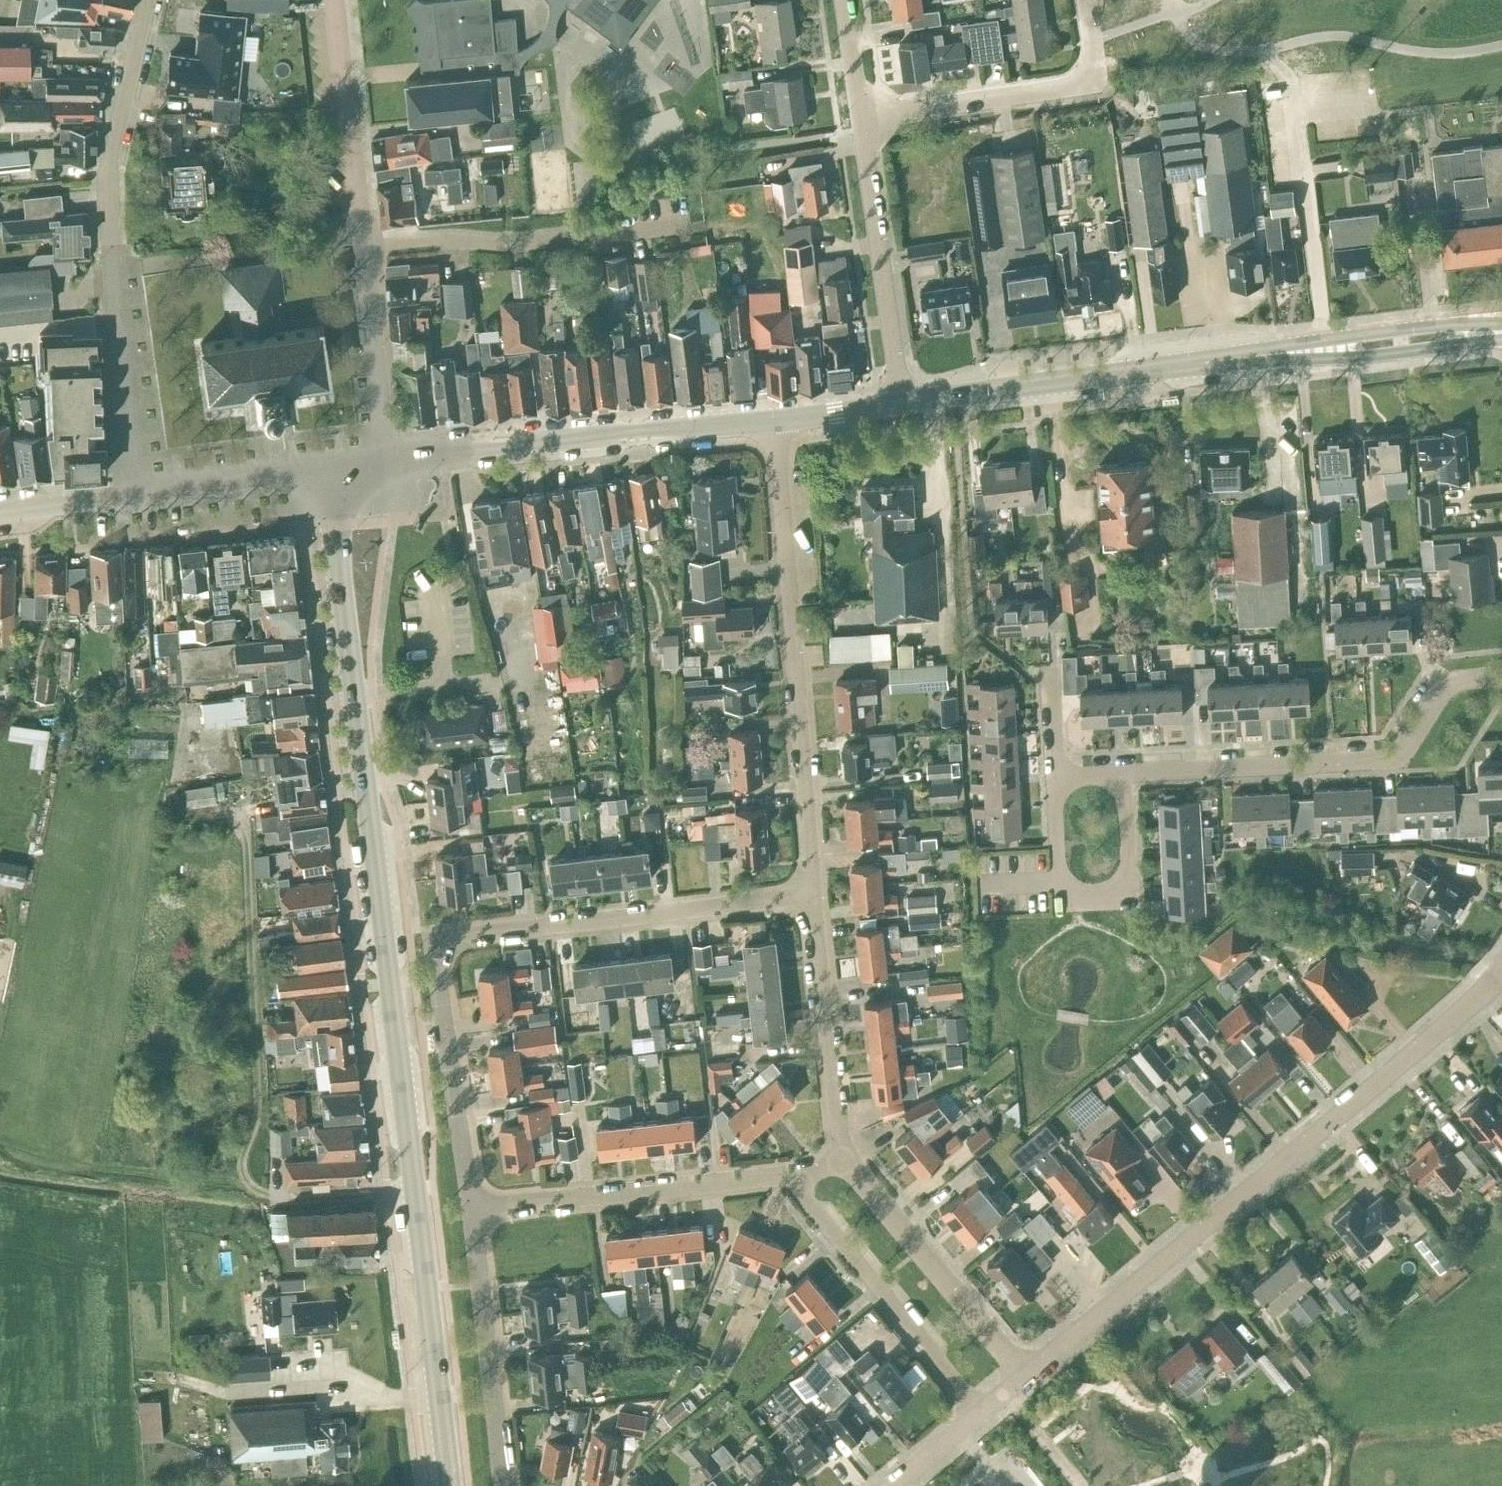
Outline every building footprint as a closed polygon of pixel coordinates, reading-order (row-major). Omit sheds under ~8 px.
[(16,23),(34,23),(34,19),(38,0),(20,0),(16,23)] [(132,0),(38,0),(34,19),(49,20),(93,22),(95,7),(129,13),(132,0)] [(226,9),(288,11),(288,0),(226,0),(226,9)] [(407,6),(411,10),(414,16),(417,24),(417,28),(415,30),(414,28),(412,29),(415,33),(417,38),(419,43),(419,47),(416,50),(415,48),(414,49),(417,53),(419,58),(421,64),(421,68),(441,66),(442,78),(409,81),(409,80),(405,80),(408,93),(409,110),(409,121),(413,121),(413,120),(514,110),(510,73),(520,72),(520,68),(518,49),(516,18),(492,20),(491,0),(432,0),(427,1),(424,0),(413,0),(407,6)] [(549,1),(550,5),(550,10),(549,16),(546,25),(542,31),(537,37),(530,43),(523,47),(518,49),(520,68),(523,62),(525,59),(528,56),(532,52),(537,49),(543,46),(550,44),(553,46),(553,45),(558,38),(558,39),(559,38),(556,36),(556,30),(556,25),(557,20),(559,14),(563,8),(566,4),(611,38),(609,40),(621,49),(630,37),(628,36),(655,0),(549,0),(549,1)] [(750,0),(709,0),(711,11),(751,5),(750,0)] [(795,40),(790,0),(780,0),(756,3),(758,20),(763,20),(764,29),(760,29),(764,61),(785,58),(783,42),(795,40)] [(895,16),(910,14),(912,27),(941,23),(939,9),(924,11),(922,0),(893,0),(895,16)] [(1018,31),(1047,26),(1043,0),(1014,4),(1004,6),(1005,15),(1015,13),(1018,30),(1018,31)] [(169,51),(165,88),(235,95),(243,14),(199,10),(195,53),(169,51)] [(981,60),(997,58),(1001,57),(995,17),(962,22),(965,40),(943,44),(942,33),(924,36),(925,40),(900,43),(904,76),(930,72),(930,69),(968,63),(968,62),(980,60),(981,60)] [(113,27),(63,25),(55,25),(54,34),(77,35),(77,48),(112,50),(113,27)] [(1022,58),(1051,53),(1047,26),(1018,31),(1018,30),(1008,31),(1009,41),(1019,40),(1020,46),(1022,58)] [(1019,40),(1009,41),(1010,48),(1020,46),(1019,40)] [(29,77),(30,43),(0,43),(0,76),(29,77)] [(32,64),(32,77),(31,96),(100,97),(104,78),(41,77),(41,64),(32,64)] [(753,83),(751,69),(720,73),(722,87),(753,83)] [(787,119),(806,117),(800,76),(762,81),(763,87),(745,90),(747,110),(765,108),(767,120),(774,125),(788,123),(787,119)] [(1241,123),(1249,122),(1245,86),(1157,98),(1168,178),(1206,173),(1208,192),(1198,193),(1204,234),(1230,230),(1232,249),(1228,250),(1233,287),(1261,283),(1260,273),(1262,273),(1260,259),(1258,259),(1256,246),(1255,246),(1253,227),(1255,227),(1241,123)] [(55,127),(55,116),(99,116),(100,98),(0,98),(0,127),(55,127)] [(194,120),(185,120),(184,110),(164,111),(164,124),(158,124),(161,182),(155,182),(157,211),(214,208),(209,151),(188,152),(188,145),(180,145),(180,133),(194,133),(194,120)] [(514,117),(514,110),(501,111),(501,118),(514,117)] [(518,146),(515,119),(481,122),(483,149),(518,146)] [(0,151),(0,169),(53,164),(53,161),(95,161),(95,126),(60,126),(60,140),(53,140),(53,145),(28,146),(28,149),(0,151)] [(438,136),(437,136),(429,138),(428,133),(413,135),(413,133),(372,139),(374,168),(377,168),(409,164),(433,160),(433,159),(453,156),(452,143),(440,145),(438,136)] [(1482,146),(1482,144),(1464,146),(1464,148),(1432,152),(1436,187),(1438,187),(1440,206),(1439,207),(1445,263),(1501,256),(1501,144),(1482,146)] [(976,245),(1045,236),(1033,148),(964,157),(976,245)] [(1167,238),(1159,178),(1164,178),(1159,148),(1124,153),(1136,242),(1152,240),(1154,260),(1149,261),(1154,298),(1178,294),(1170,238),(1167,238)] [(1395,178),(1392,151),(1363,155),(1366,182),(1395,178)] [(1410,175),(1408,151),(1396,152),(1398,176),(1410,175)] [(505,170),(504,157),(479,160),(481,173),(505,170)] [(808,211),(829,208),(821,161),(788,166),(790,177),(771,180),(776,212),(798,209),(796,195),(805,193),(808,211)] [(416,197),(410,197),(408,181),(411,181),(409,164),(377,168),(379,184),(377,184),(381,225),(419,221),(416,197)] [(463,200),(460,165),(425,169),(426,182),(448,180),(450,201),(463,200)] [(498,183),(484,182),(486,204),(499,202),(498,183)] [(1280,213),(1296,211),(1293,189),(1270,192),(1273,213),(1263,214),(1268,251),(1271,251),(1274,282),(1299,279),(1295,247),(1284,248),(1280,213)] [(86,211),(63,213),(60,193),(24,197),(26,216),(1,219),(3,238),(52,233),(54,250),(44,251),(44,252),(41,252),(36,253),(33,256),(31,259),(29,263),(28,267),(0,270),(0,324),(52,318),(51,303),(49,272),(75,270),(73,258),(88,256),(86,211)] [(1376,243),(1375,243),(1375,240),(1381,239),(1378,211),(1330,217),(1332,237),(1333,237),(1337,275),(1379,270),(1376,243)] [(1124,247),(1120,216),(1105,218),(1109,249),(1124,247)] [(785,243),(785,244),(791,300),(819,298),(812,240),(810,225),(785,228),(786,243),(785,243)] [(1077,263),(1075,248),(1077,248),(1074,228),(1053,231),(1065,310),(1113,303),(1109,276),(1102,277),(1100,259),(1077,263)] [(946,256),(943,238),(907,244),(910,262),(946,256)] [(630,282),(627,254),(604,257),(608,285),(630,282)] [(830,314),(842,312),(854,311),(846,257),(816,261),(818,280),(825,279),(830,314)] [(659,296),(654,258),(635,260),(640,298),(659,296)] [(335,277),(345,276),(343,261),(333,262),(335,277)] [(1009,319),(1057,312),(1052,281),(1051,281),(1049,267),(1051,266),(1051,261),(1001,268),(1002,274),(1005,273),(1007,290),(1005,291),(1009,319)] [(273,332),(268,298),(279,297),(278,289),(275,263),(223,271),(227,296),(228,304),(239,302),(244,337),(233,338),(202,343),(199,343),(201,355),(204,381),(205,381),(206,393),(243,388),(247,415),(256,414),(269,412),(284,410),(292,409),(288,381),(325,376),(323,364),(320,338),(319,338),(318,326),(273,332)] [(386,277),(388,303),(419,300),(416,275),(439,273),(438,263),(409,266),(408,263),(387,265),(388,277),(386,277)] [(531,293),(528,265),(510,266),(513,295),(531,293)] [(473,283),(486,282),(484,270),(472,271),(473,283)] [(741,281),(740,271),(732,272),(733,282),(741,281)] [(540,287),(557,286),(556,275),(539,276),(540,287)] [(443,281),(446,316),(475,313),(472,278),(443,281)] [(931,330),(969,325),(973,319),(967,283),(920,290),(925,326),(931,330)] [(770,392),(797,390),(790,307),(781,307),(780,290),(749,291),(751,308),(750,308),(753,344),(781,342),(782,359),(767,360),(770,392)] [(757,393),(752,342),(747,296),(729,298),(734,345),(736,345),(736,349),(727,350),(732,396),(757,393)] [(540,348),(535,299),(501,302),(505,350),(540,348)] [(697,331),(711,330),(721,329),(718,305),(687,309),(689,328),(671,330),(679,400),(705,398),(697,331)] [(565,349),(564,320),(563,307),(553,308),(555,347),(540,349),(547,411),(572,409),(565,349)] [(408,339),(407,337),(412,336),(410,308),(389,310),(392,338),(393,352),(395,369),(396,380),(404,379),(409,422),(440,420),(433,359),(431,337),(425,338),(408,339)] [(425,338),(431,337),(429,315),(417,316),(418,332),(424,331),(425,338)] [(584,336),(583,315),(575,315),(576,336),(584,336)] [(855,385),(852,360),(851,361),(847,321),(823,324),(829,387),(855,385)] [(512,414),(506,369),(504,352),(491,354),(490,339),(500,338),(499,327),(480,328),(475,329),(476,340),(477,340),(481,371),(482,371),(488,415),(512,414)] [(722,337),(721,329),(711,330),(714,360),(703,361),(707,398),(729,396),(725,359),(724,359),(722,337)] [(638,349),(625,351),(623,331),(613,332),(614,343),(613,343),(621,405),(644,403),(638,349)] [(98,352),(98,334),(71,335),(71,332),(39,333),(40,365),(48,364),(90,362),(90,361),(89,351),(97,351),(97,352),(98,352)] [(800,390),(825,387),(819,336),(794,339),(800,390)] [(477,340),(476,340),(467,341),(470,369),(455,371),(462,417),(487,415),(481,371),(477,340)] [(667,354),(652,355),(650,341),(641,342),(648,403),(673,401),(667,354)] [(593,407),(617,405),(609,344),(585,346),(593,407)] [(573,409),(593,407),(585,346),(566,349),(573,409)] [(538,412),(531,365),(529,352),(505,355),(513,414),(538,412)] [(461,417),(455,371),(454,358),(434,360),(440,420),(461,417)] [(49,391),(91,389),(90,378),(98,378),(98,379),(99,379),(99,361),(90,361),(90,362),(48,364),(49,391)] [(51,430),(92,429),(101,428),(101,411),(99,412),(99,414),(92,415),(91,405),(99,405),(101,405),(100,389),(91,389),(49,391),(51,429),(51,430)] [(42,432),(39,415),(36,395),(20,398),(26,434),(14,436),(20,481),(49,477),(43,432),(42,432)] [(15,482),(7,423),(0,424),(0,484),(15,482)] [(1464,428),(1445,430),(1445,434),(1420,436),(1423,467),(1438,466),(1439,478),(1468,475),(1464,428)] [(47,444),(92,443),(92,429),(51,430),(51,429),(45,429),(45,430),(47,444)] [(1408,480),(1406,465),(1405,466),(1402,433),(1364,436),(1367,470),(1384,468),(1385,481),(1408,480)] [(1352,437),(1314,440),(1317,476),(1355,473),(1352,437)] [(92,443),(47,444),(51,475),(63,474),(63,477),(103,473),(102,442),(92,443)] [(1250,491),(1250,483),(1248,448),(1200,450),(1202,493),(1250,491)] [(1005,461),(1010,502),(1025,500),(1026,512),(1046,509),(1043,485),(1032,486),(1029,460),(1018,461),(1018,459),(1005,461)] [(1125,534),(1142,533),(1155,532),(1149,460),(1098,464),(1098,472),(1095,472),(1096,478),(1100,478),(1105,545),(1126,544),(1125,534)] [(996,503),(1010,502),(1005,461),(993,462),(993,464),(983,465),(986,491),(974,493),(977,518),(998,515),(996,503)] [(675,469),(655,472),(661,506),(678,503),(676,492),(678,492),(675,469)] [(654,473),(630,477),(638,523),(662,519),(654,473)] [(736,479),(728,479),(728,474),(707,476),(707,479),(694,480),(695,498),(693,499),(694,514),(696,514),(698,534),(701,533),(702,548),(714,547),(714,544),(735,543),(732,490),(736,490),(736,479)] [(621,521),(630,520),(623,478),(603,482),(616,560),(624,558),(621,543),(624,542),(623,535),(621,521)] [(604,547),(609,571),(611,582),(620,581),(616,560),(603,482),(575,486),(581,521),(583,520),(589,550),(604,547)] [(913,485),(862,488),(863,516),(871,516),(873,545),(869,545),(869,550),(874,550),(878,618),(938,615),(933,530),(895,532),(895,527),(914,526),(913,513),(915,513),(913,485)] [(573,559),(569,559),(566,543),(582,541),(572,487),(546,491),(564,576),(575,575),(573,559)] [(535,558),(557,554),(545,491),(524,495),(535,558)] [(1443,520),(1441,491),(1417,493),(1419,522),(1443,520)] [(486,583),(512,579),(533,576),(519,495),(472,503),(482,569),(484,569),(486,583)] [(1284,508),(1232,512),(1235,554),(1236,571),(1239,625),(1291,623),(1284,508)] [(1361,517),(1364,559),(1387,557),(1383,514),(1361,517)] [(1053,530),(1052,515),(1037,516),(1039,531),(1053,530)] [(1333,557),(1331,525),(1310,526),(1313,559),(1333,557)] [(987,562),(984,532),(968,533),(971,563),(987,562)] [(264,599),(299,596),(300,596),(295,562),(293,539),(288,535),(245,540),(248,566),(252,599),(264,599)] [(1460,541),(1434,543),(1433,543),(1432,536),(1420,538),(1422,568),(1452,565),(1455,601),(1494,597),(1493,581),(1490,581),(1487,553),(1462,556),(1460,541)] [(1052,553),(1051,537),(1037,538),(1038,554),(1052,553)] [(243,541),(207,545),(215,610),(229,609),(227,584),(248,582),(243,541)] [(172,545),(144,546),(147,577),(146,591),(176,590),(172,545)] [(207,583),(205,569),(203,546),(178,549),(183,586),(207,583)] [(141,547),(124,548),(127,610),(144,609),(141,547)] [(90,551),(92,595),(93,595),(94,611),(100,610),(100,620),(123,618),(119,549),(90,551)] [(35,554),(34,578),(33,616),(47,617),(47,590),(64,591),(65,552),(35,554)] [(1216,555),(1217,570),(1234,569),(1233,554),(1216,555)] [(12,557),(0,558),(0,610),(12,610),(12,557)] [(723,593),(720,558),(691,560),(693,596),(723,593)] [(1061,590),(1059,559),(1042,560),(1044,591),(1061,590)] [(990,578),(990,564),(973,565),(974,579),(990,578)] [(1366,567),(1365,568),(1366,579),(1379,578),(1378,566),(1366,567)] [(1421,569),(1404,570),(1405,585),(1422,584),(1421,569)] [(1086,575),(1062,578),(1065,605),(1089,603),(1086,575)] [(1023,628),(1049,627),(1047,596),(1027,597),(1026,579),(1017,580),(1018,597),(1022,597),(1023,628)] [(1361,617),(1357,617),(1356,599),(1355,579),(1341,580),(1343,612),(1346,612),(1346,617),(1342,618),(1341,600),(1331,601),(1332,619),(1336,619),(1336,628),(1337,646),(1337,649),(1363,648),(1361,617)] [(1022,597),(1018,597),(1002,598),(1001,581),(992,581),(993,600),(996,600),(998,630),(1023,628),(1022,597)] [(70,608),(86,607),(85,583),(69,584),(70,608)] [(1390,589),(1381,590),(1381,598),(1390,597),(1390,589)] [(566,602),(565,592),(542,595),(543,606),(561,603),(566,602)] [(273,633),(304,631),(302,619),(303,619),(299,596),(264,599),(252,599),(253,600),(248,600),(250,616),(262,614),(263,624),(272,623),(273,633)] [(722,635),(755,633),(753,606),(725,608),(724,596),(683,600),(684,618),(703,616),(705,646),(723,645),(722,635)] [(1388,647),(1413,645),(1411,614),(1391,615),(1390,597),(1381,598),(1382,615),(1386,615),(1388,647)] [(618,614),(615,599),(591,603),(594,619),(618,614)] [(846,599),(825,599),(826,610),(846,610),(846,599)] [(1386,615),(1382,615),(1367,616),(1366,599),(1356,599),(1357,617),(1361,617),(1363,648),(1388,647),(1386,615)] [(1415,602),(1417,624),(1427,623),(1425,601),(1415,602)] [(543,606),(542,606),(550,659),(569,656),(561,603),(543,606)] [(76,612),(63,611),(63,620),(75,620),(76,612)] [(212,637),(212,638),(236,635),(234,616),(211,615),(212,637)] [(193,616),(195,639),(212,637),(211,617),(193,616)] [(894,626),(832,628),(833,658),(895,656),(894,626)] [(1337,646),(1336,628),(1326,628),(1327,647),(1337,646)] [(168,653),(171,683),(182,682),(177,629),(153,631),(155,654),(168,653)] [(679,652),(678,633),(658,634),(658,653),(679,652)] [(253,691),(275,688),(310,684),(307,648),(305,635),(234,641),(234,639),(179,644),(183,682),(202,681),(225,679),(238,678),(238,677),(251,676),(253,691)] [(967,648),(979,658),(988,647),(975,637),(967,648)] [(912,642),(897,643),(898,664),(914,663),(912,642)] [(71,677),(73,647),(60,646),(58,676),(71,677)] [(1194,662),(1206,661),(1205,647),(1193,647),(1194,662)] [(1127,669),(1137,668),(1136,651),(1126,652),(1127,669)] [(701,673),(700,653),(683,654),(684,674),(701,673)] [(1086,672),(1078,672),(1077,654),(1062,655),(1064,692),(1081,691),(1083,721),(1108,720),(1106,689),(1103,689),(1087,690),(1086,672)] [(560,665),(563,682),(602,676),(599,659),(560,665)] [(889,665),(891,691),(949,687),(947,661),(914,663),(898,664),(889,665)] [(1285,710),(1310,709),(1309,678),(1289,679),(1288,661),(1279,662),(1280,679),(1283,679),(1285,710)] [(1283,679),(1280,679),(1264,680),(1263,662),(1254,663),(1255,680),(1259,680),(1260,712),(1285,710),(1283,679)] [(135,664),(136,684),(150,683),(148,663),(135,664)] [(1244,681),(1244,674),(1239,670),(1238,664),(1229,664),(1230,682),(1234,682),(1236,713),(1260,712),(1259,680),(1255,680),(1244,681)] [(1234,682),(1230,682),(1215,683),(1214,665),(1194,666),(1196,701),(1209,700),(1210,714),(1236,713),(1234,682)] [(1158,717),(1183,716),(1181,685),(1161,686),(1160,668),(1151,669),(1152,686),(1156,686),(1158,717)] [(1156,686),(1152,686),(1137,687),(1136,669),(1126,670),(1127,687),(1131,687),(1133,719),(1158,717),(1156,686)] [(57,673),(37,670),(33,698),(53,701),(54,696),(57,673)] [(1116,682),(1112,682),(1111,671),(1102,671),(1103,689),(1106,689),(1108,720),(1133,719),(1131,687),(1127,687),(1116,688),(1116,682)] [(840,724),(844,724),(845,727),(853,726),(853,723),(876,721),(874,696),(877,696),(876,678),(837,681),(840,724)] [(708,684),(707,679),(698,680),(699,698),(725,696),(726,708),(757,706),(755,680),(708,684)] [(1015,709),(1014,684),(981,685),(980,681),(967,682),(968,691),(980,691),(981,706),(981,711),(1015,709)] [(273,719),(314,714),(310,687),(275,690),(275,688),(253,691),(233,693),(233,696),(202,700),(205,725),(211,724),(212,736),(237,733),(235,721),(273,717),(273,719)] [(959,692),(944,693),(946,718),(960,717),(959,692)] [(54,696),(53,701),(53,704),(65,706),(66,698),(54,696)] [(488,739),(484,704),(421,712),(425,747),(488,739)] [(1017,734),(1015,709),(981,711),(981,706),(969,707),(969,716),(982,715),(982,731),(983,736),(1017,734)] [(277,748),(317,744),(314,716),(273,720),(276,740),(251,741),(251,755),(254,755),(272,754),(278,753),(277,748)] [(731,758),(761,756),(759,730),(729,733),(731,758)] [(1018,759),(1017,734),(983,736),(982,731),(970,732),(971,741),(983,740),(984,756),(984,761),(1018,759)] [(889,763),(888,757),(897,756),(895,732),(866,734),(867,742),(844,744),(844,748),(842,750),(843,758),(845,759),(846,776),(872,774),(872,765),(889,763)] [(132,733),(132,750),(169,751),(169,734),(132,733)] [(712,743),(681,746),(682,762),(714,759),(712,743)] [(292,783),(314,780),(321,779),(316,748),(288,751),(288,752),(278,753),(272,754),(275,783),(292,781),(292,783)] [(243,777),(257,775),(254,755),(251,755),(247,755),(240,756),(243,777)] [(731,758),(733,784),(763,782),(761,756),(731,758)] [(1020,784),(1018,759),(984,761),(984,756),(971,757),(972,766),(984,765),(985,781),(985,786),(1020,784)] [(714,760),(683,764),(683,768),(697,767),(698,777),(715,775),(714,760)] [(953,779),(952,761),(926,762),(927,777),(928,777),(928,781),(953,779)] [(430,802),(465,798),(464,784),(477,782),(474,762),(451,764),(453,777),(427,780),(430,802)] [(1489,819),(1488,806),(1501,805),(1501,766),(1478,767),(1480,789),(1467,790),(1468,807),(1455,808),(1456,821),(1489,819)] [(279,813),(288,812),(325,808),(322,784),(315,784),(314,780),(292,783),(292,781),(275,783),(279,813)] [(958,798),(957,780),(929,782),(930,800),(958,798)] [(1021,809),(1020,784),(985,786),(985,781),(973,782),(973,791),(986,790),(987,806),(987,811),(1021,809)] [(215,802),(212,783),(184,787),(186,807),(215,802)] [(1468,807),(1467,790),(1454,791),(1454,783),(1425,784),(1428,823),(1432,823),(1450,822),(1450,828),(1446,828),(1446,835),(1489,832),(1489,819),(1456,821),(1455,808),(1468,807)] [(1432,823),(1428,823),(1425,784),(1397,786),(1397,793),(1385,794),(1387,830),(1402,829),(1402,825),(1423,824),(1424,836),(1432,836),(1432,823)] [(576,798),(575,785),(550,787),(552,801),(576,798)] [(682,786),(683,800),(708,798),(707,785),(682,786)] [(1387,830),(1385,794),(1372,795),(1372,787),(1343,788),(1345,828),(1349,828),(1367,827),(1368,839),(1377,838),(1377,831),(1387,830)] [(1349,828),(1345,828),(1343,788),(1314,790),(1315,798),(1303,799),(1304,835),(1319,834),(1319,829),(1340,828),(1340,840),(1349,840),(1349,828)] [(1304,835),(1303,799),(1290,799),(1289,791),(1261,793),(1263,832),(1267,832),(1284,831),(1285,843),(1294,843),(1294,835),(1304,835)] [(1267,832),(1263,832),(1261,793),(1232,794),(1234,833),(1257,832),(1258,845),(1267,845),(1267,832)] [(647,795),(627,797),(617,798),(619,811),(629,810),(648,807),(647,795)] [(876,820),(896,819),(894,797),(874,798),(874,800),(847,802),(848,822),(876,820)] [(1202,828),(1202,825),(1201,807),(1212,806),(1212,797),(1200,798),(1200,800),(1160,802),(1162,830),(1202,828)] [(482,830),(480,810),(467,811),(465,798),(430,802),(432,824),(458,821),(459,833),(482,830)] [(607,799),(608,813),(609,813),(619,811),(617,798),(607,799)] [(579,802),(568,804),(570,817),(581,816),(579,802)] [(568,804),(560,804),(562,818),(570,817),(568,804)] [(1022,834),(1021,809),(987,811),(987,806),(974,807),(975,816),(987,815),(988,836),(1022,834)] [(738,837),(767,835),(765,809),(736,811),(738,834),(738,837)] [(325,811),(288,817),(288,812),(279,813),(261,815),(262,829),(277,828),(278,838),(288,837),(290,848),(329,842),(325,811)] [(719,839),(738,837),(738,834),(736,821),(736,811),(725,812),(725,813),(718,814),(718,822),(719,834),(719,839)] [(877,831),(876,820),(848,822),(850,842),(877,840),(877,841),(892,840),(891,830),(877,831)] [(703,841),(720,840),(719,839),(719,834),(718,822),(706,823),(690,825),(691,839),(703,838),(703,841)] [(1203,856),(1203,853),(1202,835),(1214,834),(1213,825),(1202,825),(1202,828),(1162,830),(1163,858),(1203,856)] [(899,835),(900,849),(916,848),(915,834),(899,835)] [(738,837),(740,863),(769,860),(767,835),(738,837)] [(937,837),(920,838),(921,848),(938,847),(937,837)] [(473,860),(486,858),(483,838),(460,841),(462,853),(436,856),(439,878),(474,874),(473,860)] [(622,841),(623,851),(627,881),(651,878),(647,849),(633,850),(631,840),(622,841)] [(720,840),(703,841),(705,859),(721,857),(720,840)] [(292,871),(332,865),(329,846),(289,852),(292,871)] [(959,847),(942,848),(943,860),(960,859),(959,847)] [(853,886),(881,884),(880,873),(906,871),(906,864),(931,862),(930,849),(905,851),(878,853),(879,864),(852,866),(853,886)] [(516,852),(518,866),(533,864),(531,850),(516,852)] [(1375,872),(1374,850),(1341,851),(1341,873),(1375,872)] [(603,884),(627,881),(623,851),(600,854),(603,884)] [(1205,883),(1205,881),(1204,862),(1215,861),(1214,852),(1203,853),(1203,856),(1163,858),(1165,886),(1205,883)] [(580,887),(603,884),(600,854),(576,857),(580,887)] [(556,889),(580,887),(576,857),(552,860),(556,889)] [(1418,878),(1408,893),(1421,902),(1430,908),(1435,911),(1442,915),(1452,921),(1454,917),(1457,919),(1461,912),(1459,910),(1469,894),(1415,861),(1408,872),(1418,878)] [(1216,866),(1217,879),(1226,878),(1225,866),(1216,866)] [(507,870),(510,892),(523,890),(520,868),(507,870)] [(931,869),(917,869),(918,879),(931,879),(931,869)] [(487,872),(474,874),(439,878),(441,900),(490,894),(487,872)] [(333,879),(289,885),(287,875),(276,877),(281,913),(337,906),(333,879)] [(1165,886),(1166,914),(1207,912),(1205,890),(1217,889),(1217,880),(1205,881),(1205,883),(1165,886)] [(897,893),(882,895),(881,884),(853,886),(855,906),(883,904),(883,905),(898,904),(897,893)] [(937,911),(936,893),(907,895),(908,913),(937,911)] [(1429,935),(1442,915),(1435,911),(1430,908),(1418,928),(1429,935)] [(268,944),(339,933),(336,910),(292,916),(294,930),(267,934),(268,944)] [(941,925),(940,910),(908,913),(909,927),(941,925)] [(860,952),(914,946),(914,945),(917,945),(918,945),(917,932),(900,933),(899,922),(880,924),(880,927),(857,929),(860,952)] [(1250,947),(1238,932),(1233,926),(1203,951),(1223,975),(1232,967),(1230,964),(1250,947)] [(295,968),(343,961),(340,935),(278,943),(281,967),(294,966),(295,968)] [(738,968),(748,967),(778,963),(775,939),(745,943),(747,956),(732,958),(733,963),(724,964),(725,974),(738,973),(738,968)] [(536,957),(533,941),(518,944),(521,960),(536,957)] [(694,945),(696,966),(714,964),(711,943),(694,945)] [(918,954),(917,945),(914,945),(914,946),(860,952),(862,975),(888,972),(887,957),(918,954)] [(646,956),(650,986),(674,983),(670,953),(646,956)] [(623,959),(626,989),(650,986),(646,956),(623,959)] [(1368,1007),(1326,956),(1305,974),(1347,1025),(1356,1017),(1360,1017),(1364,1013),(1366,1010),(1368,1007)] [(1228,974),(1239,986),(1257,971),(1247,958),(1228,974)] [(623,959),(599,962),(603,991),(626,989),(623,959)] [(602,991),(603,991),(599,962),(575,965),(578,994),(602,991)] [(277,993),(346,985),(343,963),(262,973),(264,999),(277,997),(277,993)] [(750,990),(780,987),(778,963),(748,967),(750,990)] [(725,974),(724,964),(711,965),(712,976),(725,974)] [(533,967),(535,988),(551,986),(549,965),(533,967)] [(482,994),(510,991),(509,980),(529,977),(528,967),(507,970),(480,974),(482,994)] [(929,981),(927,967),(899,970),(900,984),(929,981)] [(963,995),(961,979),(927,984),(929,999),(963,995)] [(753,1013),(783,1011),(780,987),(750,990),(753,1013)] [(329,1024),(351,1023),(347,991),(293,995),(295,1016),(268,1019),(269,1033),(270,1033),(293,1032),(315,1030),(314,1019),(328,1017),(329,1024)] [(482,994),(485,1014),(512,1010),(513,1012),(533,1009),(532,999),(512,1002),(510,991),(482,994)] [(657,995),(646,996),(648,1009),(658,1008),(657,995)] [(868,1026),(909,1021),(907,998),(866,1003),(868,1026)] [(965,1000),(952,1001),(954,1014),(966,1013),(965,1000)] [(1330,1040),(1332,1038),(1310,1012),(1304,1016),(1291,1000),(1272,1015),(1307,1058),(1319,1048),(1321,1049),(1331,1041),(1330,1040)] [(599,1015),(609,1014),(608,1001),(603,1001),(598,1002),(599,1011),(599,1015)] [(1271,1089),(1290,1073),(1269,1048),(1258,1057),(1241,1037),(1259,1022),(1242,1002),(1219,1021),(1235,1040),(1231,1043),(1232,1043),(1232,1044),(1271,1089)] [(1181,1016),(1202,1042),(1217,1030),(1196,1004),(1181,1016)] [(566,1033),(601,1029),(601,1024),(599,1015),(599,1011),(587,1012),(586,1007),(563,1010),(566,1033)] [(658,1008),(648,1009),(649,1023),(655,1022),(660,1022),(658,1008)] [(551,1023),(549,1010),(528,1012),(530,1026),(551,1023)] [(755,1038),(785,1035),(783,1011),(753,1013),(744,1014),(743,1010),(730,1011),(731,1022),(740,1021),(741,1025),(754,1024),(755,1038)] [(730,1011),(716,1013),(717,1023),(731,1022),(730,1011)] [(601,1024),(601,1029),(611,1027),(609,1014),(599,1015),(601,1024)] [(968,1039),(965,1015),(952,1017),(955,1040),(968,1039)] [(1186,1044),(1195,1036),(1179,1017),(1170,1025),(1186,1044)] [(871,1051),(897,1048),(895,1031),(910,1029),(909,1021),(868,1026),(871,1051)] [(493,1069),(521,1065),(520,1054),(559,1048),(555,1025),(516,1030),(518,1045),(490,1049),(493,1069)] [(328,1088),(358,1085),(355,1057),(351,1026),(315,1030),(293,1032),(270,1033),(270,1035),(264,1035),(265,1052),(276,1051),(276,1053),(296,1051),(296,1046),(311,1045),(313,1062),(326,1061),(328,1088)] [(663,1030),(635,1034),(637,1047),(665,1043),(663,1030)] [(1149,1041),(1131,1055),(1156,1085),(1173,1071),(1149,1041)] [(1251,1105),(1271,1089),(1232,1044),(1225,1050),(1242,1070),(1230,1080),(1251,1105)] [(947,1067),(962,1066),(961,1045),(945,1046),(947,1067)] [(915,1071),(914,1063),(899,1065),(897,1048),(871,1051),(874,1076),(915,1071)] [(645,1063),(645,1064),(658,1063),(657,1051),(644,1052),(645,1063)] [(627,1054),(628,1063),(638,1062),(637,1052),(627,1054)] [(1155,1085),(1132,1058),(1122,1067),(1144,1094),(1155,1085)] [(718,1071),(732,1069),(731,1060),(717,1062),(718,1071)] [(586,1097),(582,1061),(568,1062),(572,1099),(586,1097)] [(779,1111),(795,1097),(784,1084),(789,1081),(773,1061),(755,1063),(762,1071),(753,1078),(759,1085),(761,1089),(779,1111)] [(718,1071),(717,1062),(708,1063),(710,1077),(719,1076),(718,1071)] [(522,1086),(544,1083),(542,1073),(523,1076),(521,1065),(493,1069),(496,1089),(522,1086)] [(718,1071),(719,1076),(719,1081),(733,1080),(732,1069),(718,1071)] [(915,1071),(874,1076),(877,1099),(903,1096),(918,1094),(917,1083),(931,1081),(930,1069),(915,1071)] [(1117,1088),(1105,1074),(1093,1085),(1105,1099),(1117,1088)] [(720,1090),(719,1081),(719,1076),(710,1077),(711,1091),(720,1090)] [(761,1089),(759,1085),(752,1077),(736,1091),(739,1095),(739,1094),(745,1102),(744,1103),(762,1124),(779,1111),(761,1089)] [(1193,1112),(1213,1137),(1222,1129),(1225,1129),(1230,1125),(1231,1122),(1234,1120),(1218,1101),(1225,1096),(1210,1079),(1194,1092),(1186,1083),(1177,1091),(1194,1111),(1193,1112)] [(1090,1084),(1077,1094),(1095,1116),(1108,1106),(1091,1084),(1090,1084)] [(553,1086),(529,1090),(531,1104),(555,1100),(553,1086)] [(323,1122),(363,1119),(359,1090),(321,1094),(323,1122)] [(306,1122),(304,1092),(284,1093),(285,1123),(306,1122)] [(746,1138),(762,1124),(744,1103),(745,1102),(739,1094),(739,1095),(732,1100),(738,1108),(728,1116),(722,1109),(716,1113),(717,1125),(730,1140),(740,1131),(746,1138)] [(1083,1127),(1095,1116),(1077,1094),(1064,1105),(1083,1127)] [(909,1158),(935,1137),(955,1120),(935,1095),(905,1109),(903,1110),(915,1125),(895,1142),(909,1158)] [(1495,1114),(1479,1095),(1459,1111),(1480,1138),(1481,1137),(1489,1148),(1495,1143),(1501,1152),(1501,1108),(1495,1114)] [(572,1109),(570,1097),(555,1099),(557,1111),(572,1109)] [(672,1147),(696,1144),(693,1116),(674,1118),(673,1113),(678,1111),(676,1097),(667,1098),(672,1147)] [(648,1149),(672,1147),(667,1098),(657,1100),(658,1113),(663,1115),(663,1120),(645,1122),(648,1149)] [(903,1110),(905,1109),(904,1102),(883,1104),(884,1119),(903,1110)] [(648,1149),(645,1122),(626,1124),(625,1118),(630,1116),(629,1103),(619,1104),(624,1152),(648,1149)] [(508,1124),(501,1125),(504,1145),(552,1137),(554,1137),(551,1112),(549,1104),(530,1107),(529,1104),(518,1105),(521,1122),(508,1124)] [(600,1154),(624,1152),(619,1104),(609,1105),(610,1118),(616,1120),(616,1125),(597,1127),(600,1154)] [(518,1105),(505,1107),(508,1124),(521,1122),(518,1105)] [(1177,1170),(1198,1152),(1176,1126),(1175,1126),(1165,1113),(1156,1121),(1166,1133),(1155,1143),(1177,1170)] [(998,1139),(985,1123),(966,1139),(979,1154),(998,1139)] [(1093,1237),(1114,1219),(1099,1200),(1096,1202),(1063,1163),(1062,1164),(1049,1148),(1060,1140),(1046,1123),(1010,1153),(1024,1170),(1035,1160),(1048,1175),(1047,1176),(1069,1203),(1067,1205),(1093,1237)] [(317,1157),(367,1155),(363,1124),(314,1126),(317,1157)] [(291,1153),(290,1126),(268,1127),(269,1154),(291,1153)] [(1142,1196),(1151,1188),(1130,1163),(1140,1155),(1116,1126),(1086,1151),(1131,1205),(1134,1202),(1137,1203),(1142,1198),(1142,1196)] [(944,1158),(959,1145),(964,1142),(957,1133),(942,1145),(935,1137),(909,1158),(922,1175),(944,1157),(944,1158)] [(579,1157),(576,1134),(558,1137),(561,1159),(579,1157)] [(534,1161),(555,1158),(552,1137),(504,1145),(507,1165),(534,1161)] [(1432,1175),(1445,1191),(1462,1176),(1459,1172),(1465,1168),(1441,1138),(1435,1143),(1431,1138),(1415,1152),(1419,1157),(1408,1165),(1422,1183),(1432,1175)] [(1496,1178),(1488,1168),(1490,1167),(1469,1141),(1456,1152),(1477,1177),(1472,1181),(1480,1191),(1496,1178)] [(300,1182),(370,1179),(367,1157),(298,1160),(300,1182)] [(984,1187),(994,1179),(976,1157),(950,1179),(962,1192),(941,1209),(955,1225),(991,1196),(984,1187)] [(285,1183),(300,1182),(298,1160),(284,1161),(285,1183)] [(1381,1232),(1400,1216),(1382,1195),(1364,1210),(1356,1200),(1332,1220),(1360,1254),(1384,1234),(1381,1232)] [(1005,1213),(998,1204),(991,1196),(955,1225),(969,1242),(990,1224),(991,1225),(1005,1213)] [(1403,1196),(1396,1202),(1406,1214),(1413,1208),(1403,1196)] [(287,1238),(375,1233),(372,1205),(286,1209),(287,1238)] [(1006,1236),(1025,1221),(1015,1210),(997,1225),(1006,1236)] [(1024,1224),(1038,1240),(1041,1245),(1057,1231),(1040,1211),(1024,1224)] [(679,1228),(684,1276),(694,1275),(693,1261),(688,1261),(687,1256),(706,1254),(703,1225),(679,1228)] [(744,1281),(762,1237),(739,1227),(729,1253),(746,1260),(744,1266),(739,1264),(734,1277),(744,1281)] [(674,1277),(684,1276),(679,1228),(655,1231),(658,1259),(676,1257),(677,1262),(672,1264),(674,1277)] [(639,1261),(658,1259),(655,1231),(631,1233),(636,1281),(646,1280),(644,1267),(640,1266),(639,1261)] [(626,1283),(636,1281),(631,1233),(606,1236),(610,1264),(629,1262),(629,1267),(624,1269),(626,1283)] [(336,1260),(378,1258),(375,1235),(318,1238),(318,1257),(335,1256),(336,1260)] [(774,1271),(785,1246),(762,1237),(744,1281),(754,1285),(759,1272),(754,1268),(756,1264),(774,1271)] [(287,1262),(295,1262),(314,1261),(313,1238),(277,1240),(287,1262)] [(1041,1245),(1038,1240),(1025,1251),(1031,1258),(1025,1263),(1011,1245),(988,1264),(1009,1290),(1007,1292),(1015,1302),(1040,1280),(1034,1273),(1040,1268),(1042,1270),(1054,1260),(1041,1245)] [(1273,1269),(1312,1316),(1322,1307),(1310,1293),(1309,1294),(1302,1286),(1313,1278),(1292,1253),(1273,1269)] [(1304,1323),(1312,1316),(1273,1269),(1255,1284),(1275,1309),(1285,1301),(1304,1323)] [(786,1323),(823,1292),(808,1273),(786,1291),(798,1306),(794,1309),(790,1306),(780,1315),(786,1323)] [(684,1276),(674,1277),(675,1287),(685,1286),(684,1276)] [(303,1277),(275,1279),(276,1290),(304,1287),(303,1277)] [(1343,1287),(1353,1298),(1363,1290),(1353,1279),(1343,1287)] [(1335,1284),(1325,1292),(1341,1311),(1351,1303),(1335,1284)] [(525,1311),(586,1303),(584,1287),(566,1290),(567,1294),(556,1296),(555,1285),(522,1289),(525,1311)] [(628,1313),(626,1288),(601,1291),(607,1301),(614,1309),(620,1316),(628,1313)] [(294,1292),(260,1295),(262,1319),(280,1318),(280,1314),(292,1313),(293,1332),(335,1328),(333,1297),(295,1300),(294,1292)] [(818,1329),(839,1312),(823,1292),(786,1323),(793,1332),(804,1323),(802,1317),(806,1314),(818,1329)] [(525,1311),(527,1332),(560,1329),(559,1318),(570,1317),(570,1323),(588,1320),(586,1303),(525,1311)] [(662,1304),(638,1306),(640,1330),(665,1328),(662,1304)] [(633,1328),(631,1314),(621,1317),(622,1329),(633,1328)] [(1161,1362),(1180,1384),(1181,1384),(1189,1394),(1207,1378),(1199,1368),(1208,1361),(1210,1364),(1219,1356),(1225,1364),(1235,1376),(1256,1359),(1245,1346),(1245,1347),(1221,1319),(1203,1335),(1202,1333),(1192,1341),(1190,1338),(1161,1362)] [(1302,1381),(1271,1344),(1257,1356),(1288,1392),(1302,1381)] [(825,1347),(814,1356),(816,1359),(832,1377),(836,1374),(838,1376),(845,1370),(825,1347)] [(1315,1366),(1300,1347),(1289,1356),(1305,1375),(1315,1366)] [(889,1406),(913,1386),(890,1359),(882,1365),(877,1359),(878,1358),(870,1349),(854,1362),(862,1372),(868,1378),(867,1379),(889,1406)] [(592,1354),(576,1356),(576,1351),(530,1356),(532,1378),(593,1371),(592,1354)] [(267,1353),(226,1356),(228,1378),(268,1375),(267,1353)] [(816,1359),(791,1380),(806,1399),(819,1388),(836,1408),(827,1415),(848,1440),(850,1438),(854,1438),(862,1432),(860,1430),(870,1422),(866,1419),(849,1397),(853,1394),(838,1376),(836,1374),(832,1377),(816,1359)] [(532,1378),(535,1399),(568,1395),(567,1386),(578,1384),(578,1389),(595,1387),(593,1371),(532,1378)] [(158,1399),(137,1400),(141,1440),(161,1438),(158,1399)] [(684,1400),(665,1415),(673,1425),(691,1410),(684,1400)] [(346,1466),(343,1418),(317,1420),(316,1401),(229,1406),(232,1460),(305,1456),(305,1449),(318,1449),(319,1468),(346,1466)] [(587,1410),(571,1407),(567,1427),(583,1430),(587,1410)] [(792,1414),(784,1421),(797,1437),(786,1446),(808,1474),(812,1471),(814,1471),(820,1466),(820,1464),(825,1460),(829,1456),(825,1451),(816,1440),(827,1431),(818,1421),(815,1423),(802,1407),(801,1407),(792,1414)] [(648,1414),(619,1409),(615,1431),(644,1436),(648,1414)] [(549,1439),(543,1467),(546,1468),(545,1471),(557,1474),(558,1470),(566,1472),(572,1443),(571,1443),(573,1432),(559,1429),(551,1427),(549,1439)] [(592,1445),(586,1475),(589,1476),(591,1479),(598,1480),(601,1478),(611,1480),(620,1435),(605,1432),(595,1430),(592,1445)] [(683,1450),(694,1464),(698,1461),(710,1476),(720,1468),(697,1439),(683,1450)] [(712,1452),(725,1468),(737,1458),(724,1442),(712,1452)] [(739,1461),(752,1477),(747,1481),(751,1485),(788,1485),(778,1474),(779,1472),(770,1461),(765,1466),(752,1451),(739,1461)] [(638,1471),(628,1479),(633,1485),(650,1485),(638,1471)]
